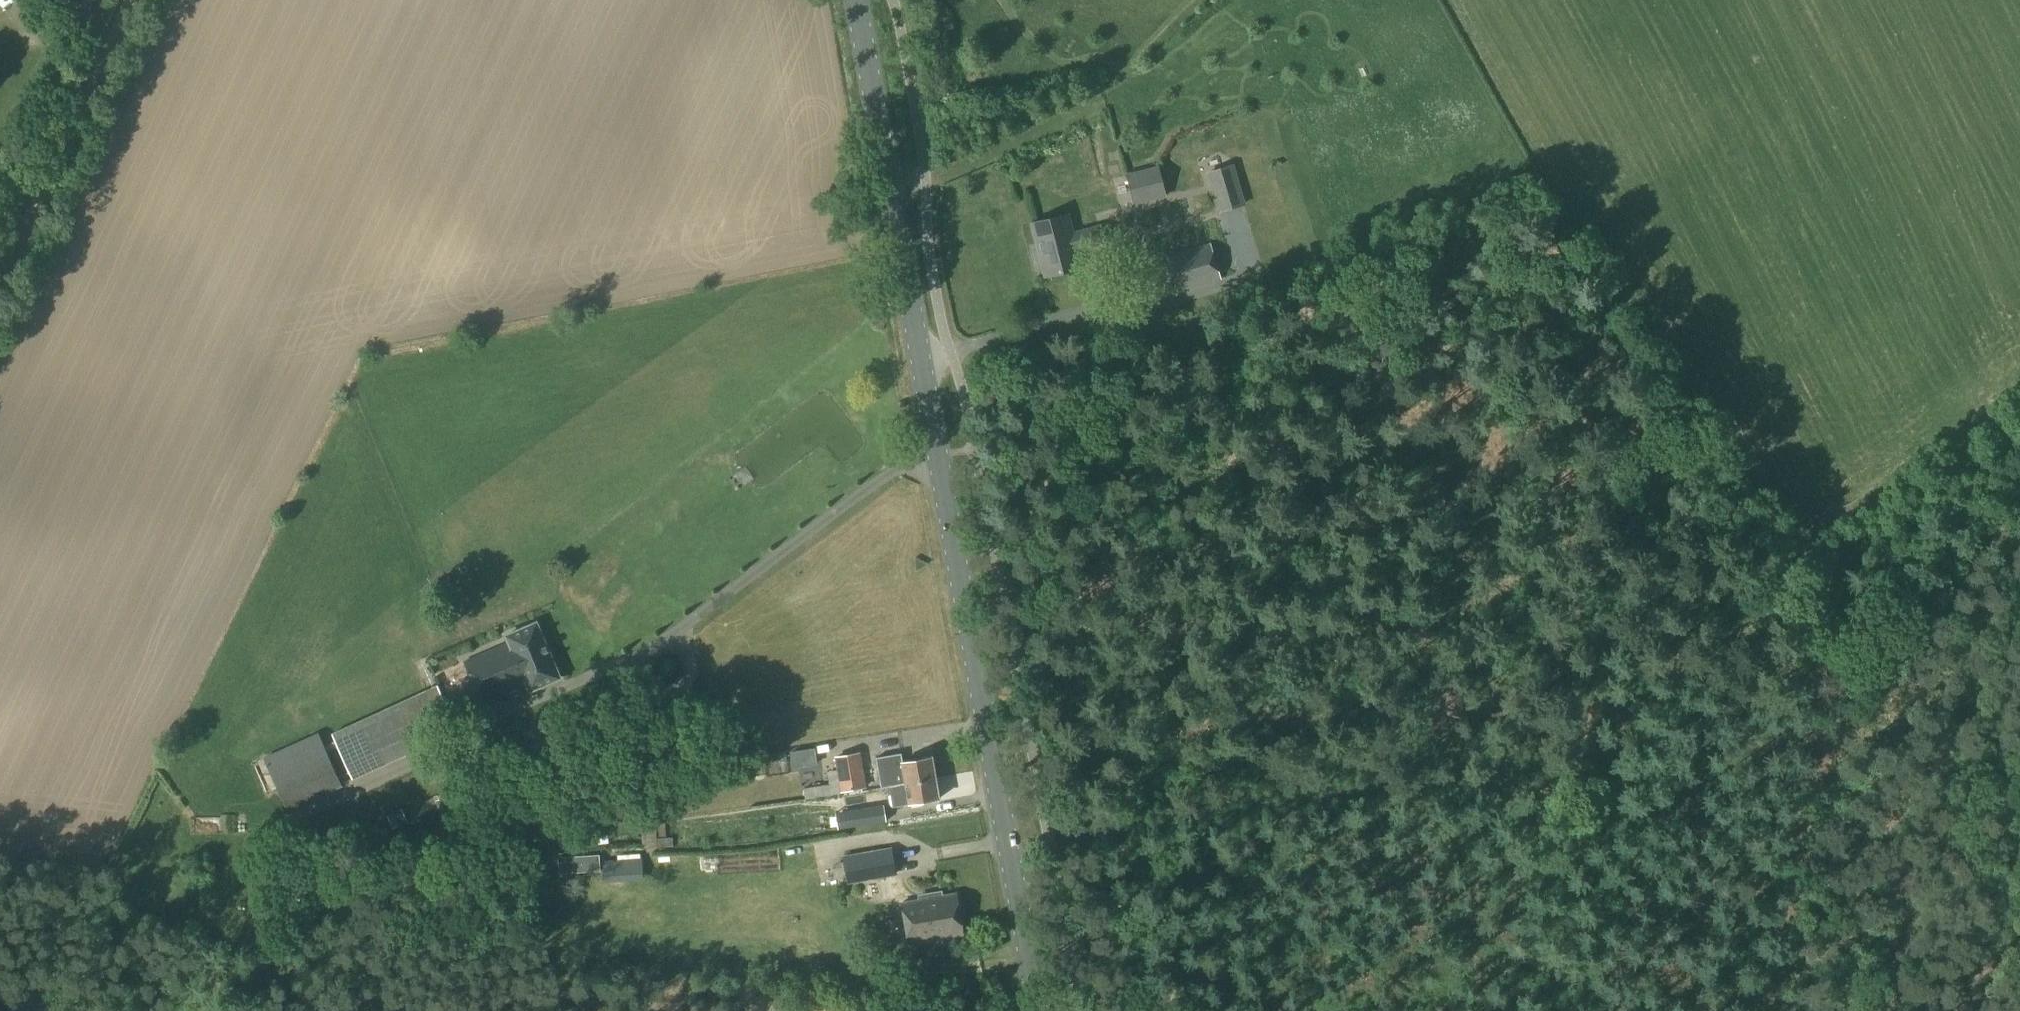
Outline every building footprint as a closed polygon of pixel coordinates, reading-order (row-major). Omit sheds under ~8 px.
[(9,11),(21,0),(0,0),(0,1),(9,11)] [(1159,166),(1126,175),(1134,205),(1166,196),(1162,179),(1159,169),(1159,166)] [(1239,250),(1287,238),(1273,184),(1226,196),(1239,250)] [(1098,226),(1072,233),(1068,214),(1031,224),(1045,277),(1082,267),(1077,250),(1103,243),(1098,226)] [(1220,279),(1210,244),(1168,257),(1178,292),(1220,279)] [(465,662),(482,703),(527,684),(530,691),(560,679),(537,623),(507,636),(509,643),(465,662)] [(351,779),(424,745),(419,733),(452,718),(437,685),(331,733),(339,751),(328,756),(318,734),(265,758),(287,807),(340,783),(338,778),(348,774),(351,779)] [(804,788),(805,798),(805,799),(867,788),(861,751),(834,757),(836,770),(827,772),(829,784),(804,788)] [(889,786),(935,778),(931,757),(903,762),(901,753),(876,758),(881,788),(889,787),(889,786)] [(889,786),(889,787),(892,807),(938,799),(935,778),(889,786)] [(843,811),(846,827),(885,821),(883,805),(843,811)] [(387,817),(393,830),(407,823),(401,810),(387,817)] [(666,838),(665,823),(641,824),(642,848),(673,846),(672,837),(666,838)] [(848,884),(850,884),(884,878),(887,899),(904,896),(901,878),(896,874),(892,847),(843,856),(848,884)] [(607,883),(644,880),(642,858),(607,860),(607,883)] [(909,943),(962,934),(955,894),(902,903),(909,943)]
